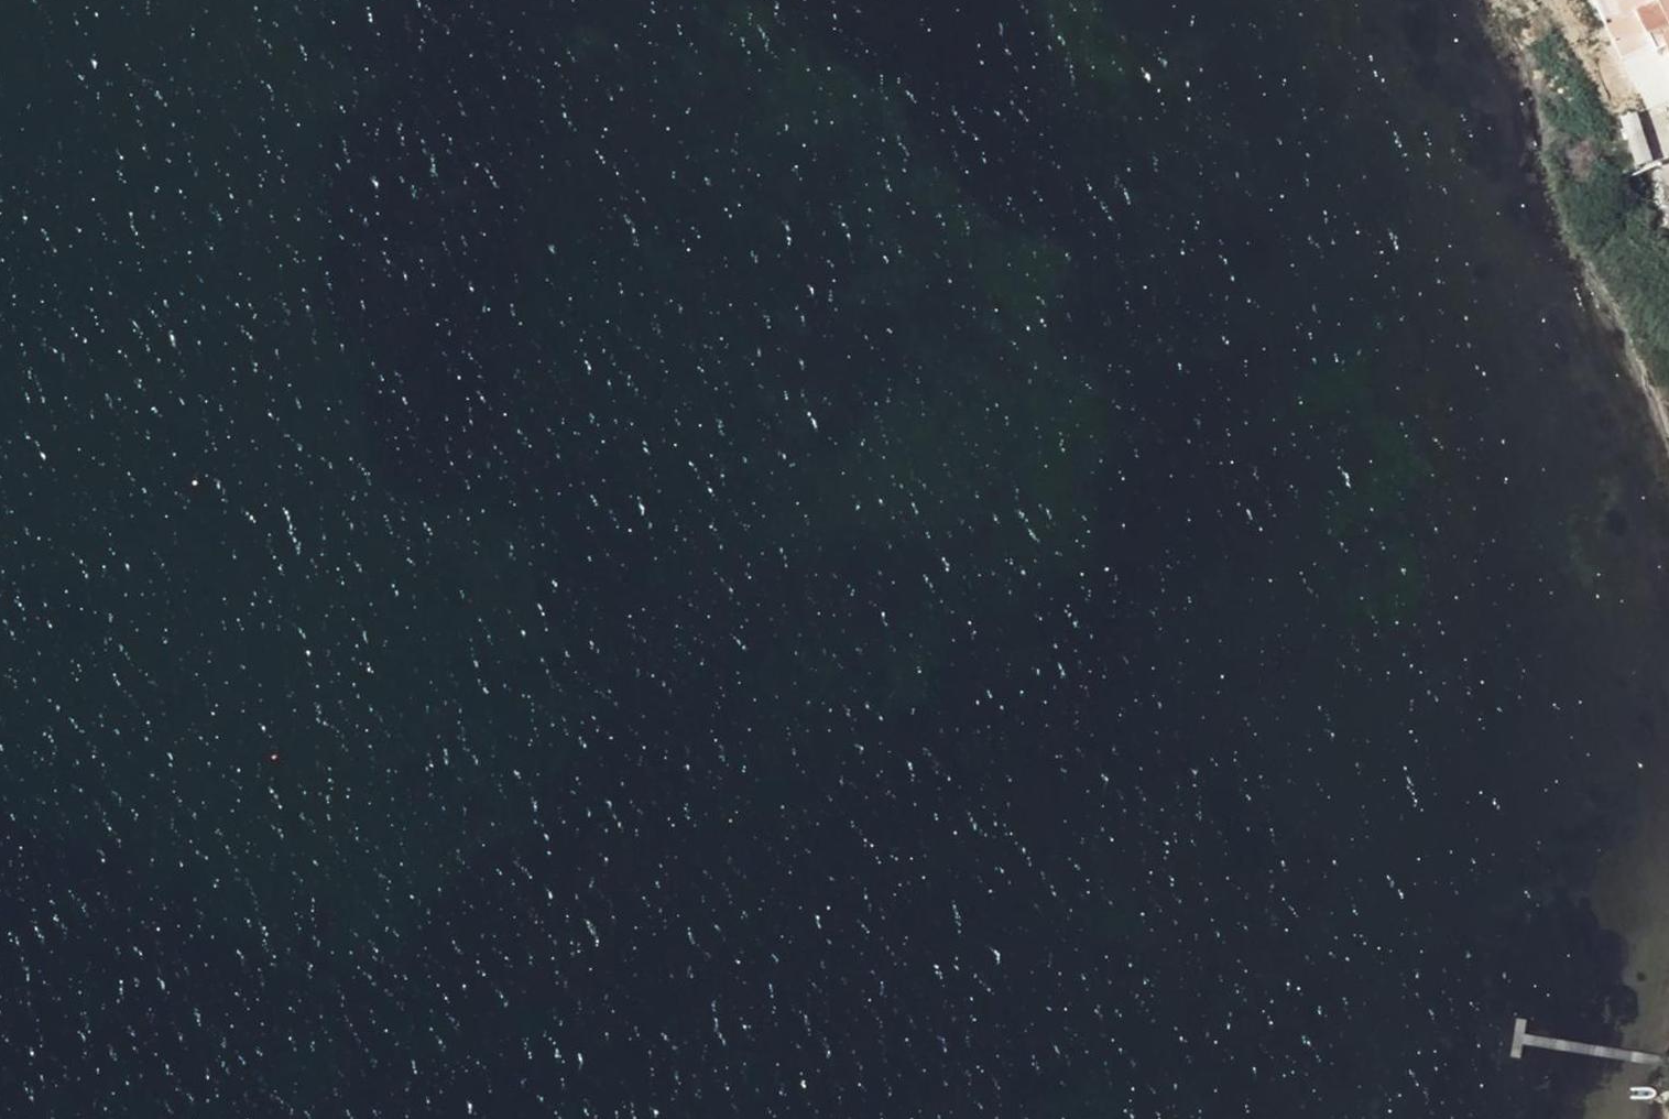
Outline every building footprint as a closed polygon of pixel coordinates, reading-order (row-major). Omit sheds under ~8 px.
[(1636,12),(1644,7),(1658,0),(1630,0),(1636,12)] [(1644,7),(1656,30),(1647,34),(1650,41),(1661,36),(1668,56),(1668,0),(1658,0),(1644,7)] [(1644,7),(1636,12),(1647,34),(1656,30),(1644,7)]
